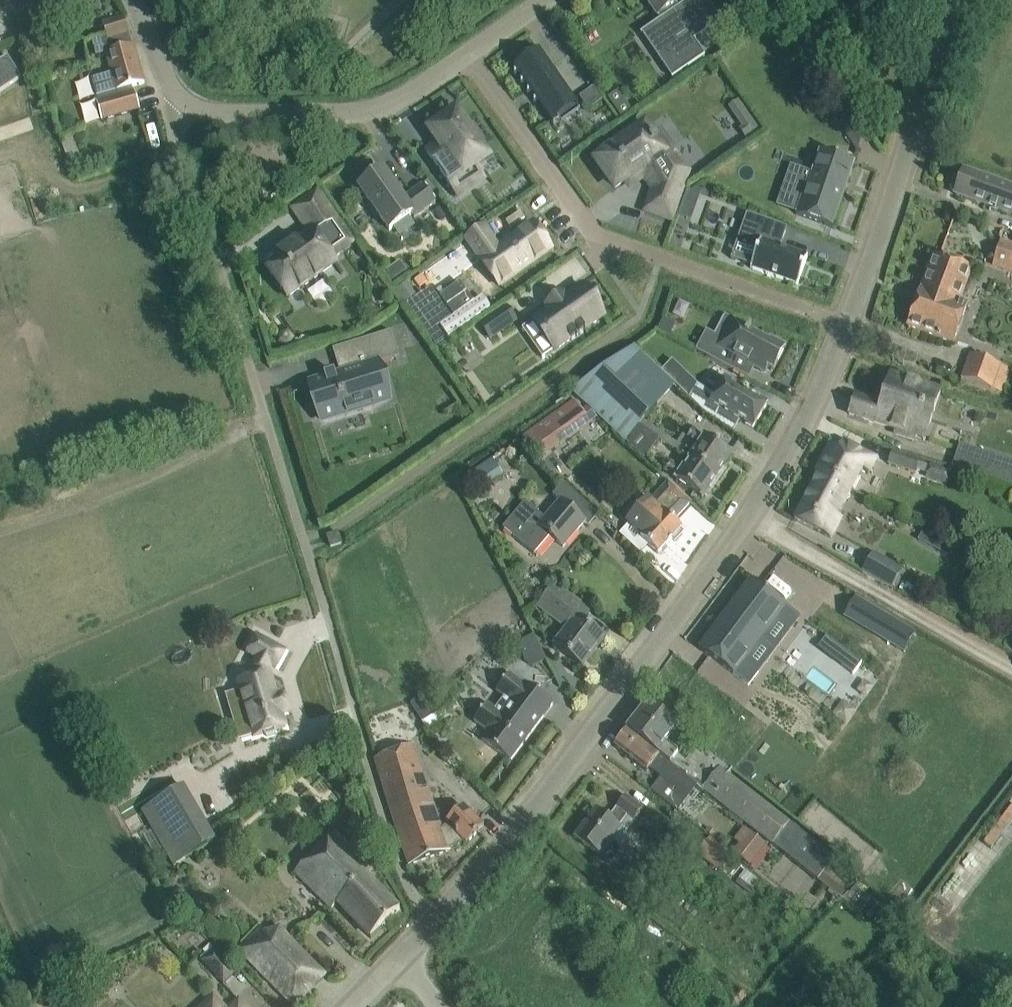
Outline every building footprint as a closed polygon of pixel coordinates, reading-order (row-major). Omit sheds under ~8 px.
[(16,16),(28,6),(25,3),(28,0),(3,0),(16,16)] [(675,0),(646,0),(657,16),(659,15),(673,37),(691,25),(676,3),(677,3),(675,0)] [(103,24),(107,38),(108,41),(130,34),(125,17),(103,24)] [(107,38),(92,42),(97,56),(106,54),(112,75),(93,80),(98,97),(99,97),(100,102),(97,103),(102,121),(140,110),(135,92),(133,93),(131,87),(145,84),(134,46),(133,46),(130,34),(108,41),(107,38)] [(540,50),(538,52),(540,55),(514,73),(515,74),(517,73),(523,81),(521,82),(522,84),(524,82),(529,90),(527,92),(528,93),(530,92),(536,99),(534,101),(535,102),(537,101),(542,109),(552,124),(554,123),(551,119),(574,103),(577,107),(579,106),(540,50)] [(22,78),(8,57),(0,62),(0,92),(22,78)] [(596,86),(581,96),(590,109),(605,99),(596,86)] [(619,92),(609,99),(623,119),(633,112),(619,92)] [(747,144),(762,133),(740,102),(729,111),(743,131),(739,133),(747,144)] [(838,122),(857,152),(866,133),(853,112),(838,122)] [(439,144),(427,153),(450,185),(451,185),(488,159),(477,142),(480,140),(471,127),(467,129),(456,113),(430,131),(439,144)] [(642,170),(654,187),(645,211),(671,221),(687,178),(667,149),(662,152),(657,145),(658,144),(655,140),(654,141),(645,128),(633,137),(630,134),(618,143),(620,146),(597,162),(616,188),(642,170)] [(855,163),(836,157),(821,152),(814,174),(811,174),(796,214),(833,227),(855,163)] [(983,177),(964,170),(955,195),(1011,216),(1011,188),(983,177)] [(424,185),(403,200),(384,172),(360,189),(370,203),(368,205),(377,218),(380,216),(390,231),(412,215),(414,218),(436,203),(424,185)] [(321,241),(342,227),(318,193),(293,210),(309,233),(264,265),(287,297),(336,263),(321,241)] [(808,258),(780,248),(787,228),(747,214),(737,241),(758,249),(751,269),(798,286),(808,258)] [(470,237),(414,276),(426,294),(482,255),(501,282),(553,245),(536,220),(502,244),(487,223),(469,236),(470,237)] [(1011,274),(1011,243),(1003,240),(994,268),(1011,274)] [(961,301),(973,270),(933,255),(907,327),(954,344),(969,304),(961,301)] [(437,294),(432,297),(449,321),(435,331),(443,342),(485,312),(477,301),(468,307),(455,287),(440,298),(437,294)] [(550,310),(534,321),(555,350),(570,340),(571,341),(578,336),(577,335),(578,334),(579,335),(586,331),(585,330),(604,316),(584,287),(566,299),(565,297),(548,308),(550,310)] [(507,308),(481,326),(490,339),(517,321),(507,308)] [(784,350),(731,322),(722,339),(707,331),(696,351),(749,379),(755,367),(762,371),(765,366),(774,370),(784,350)] [(390,401),(385,386),(379,364),(399,358),(391,332),(333,350),(341,374),(336,376),(335,373),(333,373),(334,377),(327,379),(326,375),(324,376),(325,379),(310,384),(321,422),(390,401)] [(680,451),(688,440),(687,439),(688,438),(683,435),(677,443),(646,422),(676,386),(636,349),(573,393),(628,444),(643,426),(660,439),(670,447),(679,453),(680,451)] [(1011,370),(1001,366),(971,355),(962,379),(1003,394),(1011,370)] [(926,440),(940,395),(941,392),(891,375),(881,406),(855,397),(849,415),(897,430),(895,434),(915,440),(916,436),(926,440)] [(753,429),(767,406),(726,381),(716,397),(711,394),(701,410),(709,418),(729,430),(736,418),(753,429)] [(572,401),(523,435),(540,459),(589,425),(572,401)] [(643,426),(628,444),(647,460),(660,439),(643,426)] [(732,455),(715,444),(706,437),(705,438),(694,430),(688,438),(687,439),(688,440),(680,451),(691,459),(717,476),(732,455)] [(877,459),(862,451),(844,442),(839,451),(830,446),(816,471),(852,490),(863,469),(870,473),(877,459)] [(973,475),(1011,488),(1011,462),(980,451),(973,475)] [(951,472),(920,461),(893,452),(889,464),(947,484),(951,472)] [(703,498),(715,480),(717,476),(691,459),(683,470),(672,462),(666,471),(678,479),(677,481),(703,498)] [(838,517),(852,490),(816,471),(816,472),(819,474),(795,520),(831,539),(841,519),(838,517)] [(691,503),(676,489),(668,482),(651,501),(654,503),(631,528),(659,554),(682,528),(674,521),(691,503)] [(588,505),(573,492),(563,484),(552,497),(560,503),(546,519),(525,502),(503,528),(534,555),(550,536),(563,547),(585,522),(579,516),(588,505)] [(338,533),(328,537),(331,548),(342,544),(338,533)] [(903,570),(875,554),(865,571),(893,588),(903,570)] [(801,617),(767,592),(751,580),(700,649),(716,661),(734,675),(734,674),(749,686),(801,617)] [(586,608),(570,596),(555,585),(539,607),(569,630),(556,647),(582,666),(604,638),(578,619),(586,608)] [(855,598),(843,618),(901,654),(913,633),(855,598)] [(258,637),(248,654),(258,659),(252,670),(255,678),(239,683),(254,736),(286,727),(282,713),(286,712),(281,695),(277,696),(270,671),(272,666),(275,669),(285,652),(258,637)] [(539,646),(524,654),(526,661),(533,666),(546,660),(539,646)] [(850,655),(842,666),(853,675),(862,664),(850,655)] [(511,762),(554,705),(525,683),(524,685),(510,675),(497,692),(504,698),(495,710),(488,704),(475,722),(489,732),(482,741),(511,762)] [(450,714),(435,691),(413,705),(427,728),(450,714)] [(663,743),(676,727),(648,705),(627,731),(628,731),(655,753),(663,743)] [(698,786),(695,784),(655,753),(628,731),(615,747),(647,773),(650,769),(662,778),(651,791),(677,812),(698,786)] [(703,748),(700,746),(687,762),(663,743),(655,753),(695,784),(698,786),(819,881),(835,860),(729,776),(733,771),(703,748)] [(467,845),(479,832),(484,827),(464,807),(446,824),(447,825),(442,830),(434,803),(433,803),(413,749),(380,759),(385,776),(381,777),(393,819),(409,866),(450,851),(449,849),(465,843),(467,845)] [(183,786),(142,810),(174,866),(216,841),(183,786)] [(636,821),(635,821),(643,810),(625,797),(608,819),(597,811),(577,838),(600,855),(621,828),(627,833),(636,821)] [(371,938),(400,910),(368,877),(372,870),(353,850),(356,847),(352,843),(349,846),(336,832),(295,872),(331,909),(337,903),(371,938)] [(697,854),(718,870),(732,854),(711,837),(697,854)] [(241,950),(280,992),(294,1006),(326,976),(280,928),(270,938),(263,930),(241,950)] [(202,961),(224,984),(237,972),(214,949),(202,961)] [(214,997),(204,1006),(223,1006),(214,997)]
